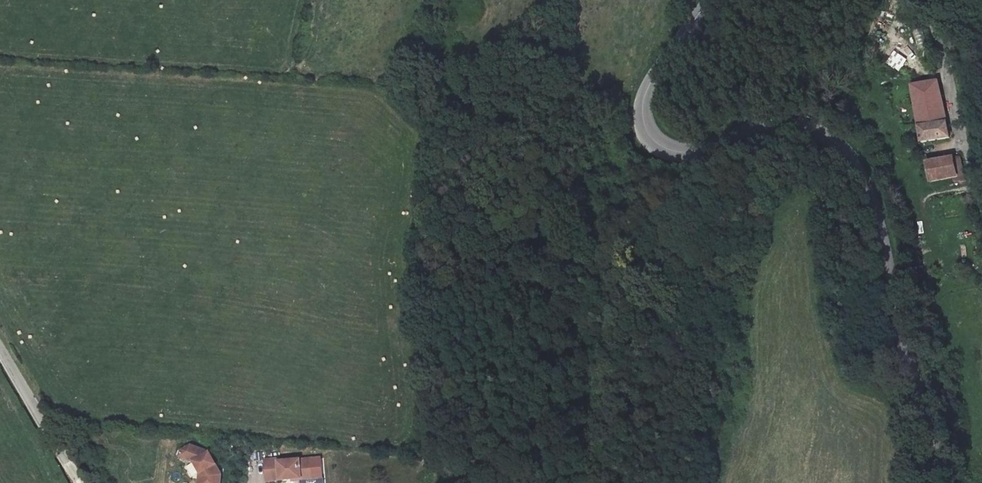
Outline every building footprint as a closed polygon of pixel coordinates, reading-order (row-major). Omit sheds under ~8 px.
[(886,41),(891,20),(873,16),(868,37),(886,41)] [(917,48),(926,46),(922,29),(913,32),(917,48)] [(937,76),(920,76),(913,77),(909,76),(917,140),(944,137),(937,76)] [(952,180),(950,159),(924,161),(926,182),(952,180)] [(956,160),(950,159),(952,180),(958,180),(956,160)] [(179,447),(194,452),(201,462),(200,480),(202,480),(202,482),(219,482),(219,481),(221,481),(222,463),(209,442),(190,436),(181,441),(179,447)] [(279,442),(265,444),(268,465),(282,463),(294,461),(294,463),(314,459),(311,439),(280,445),(279,442)]
